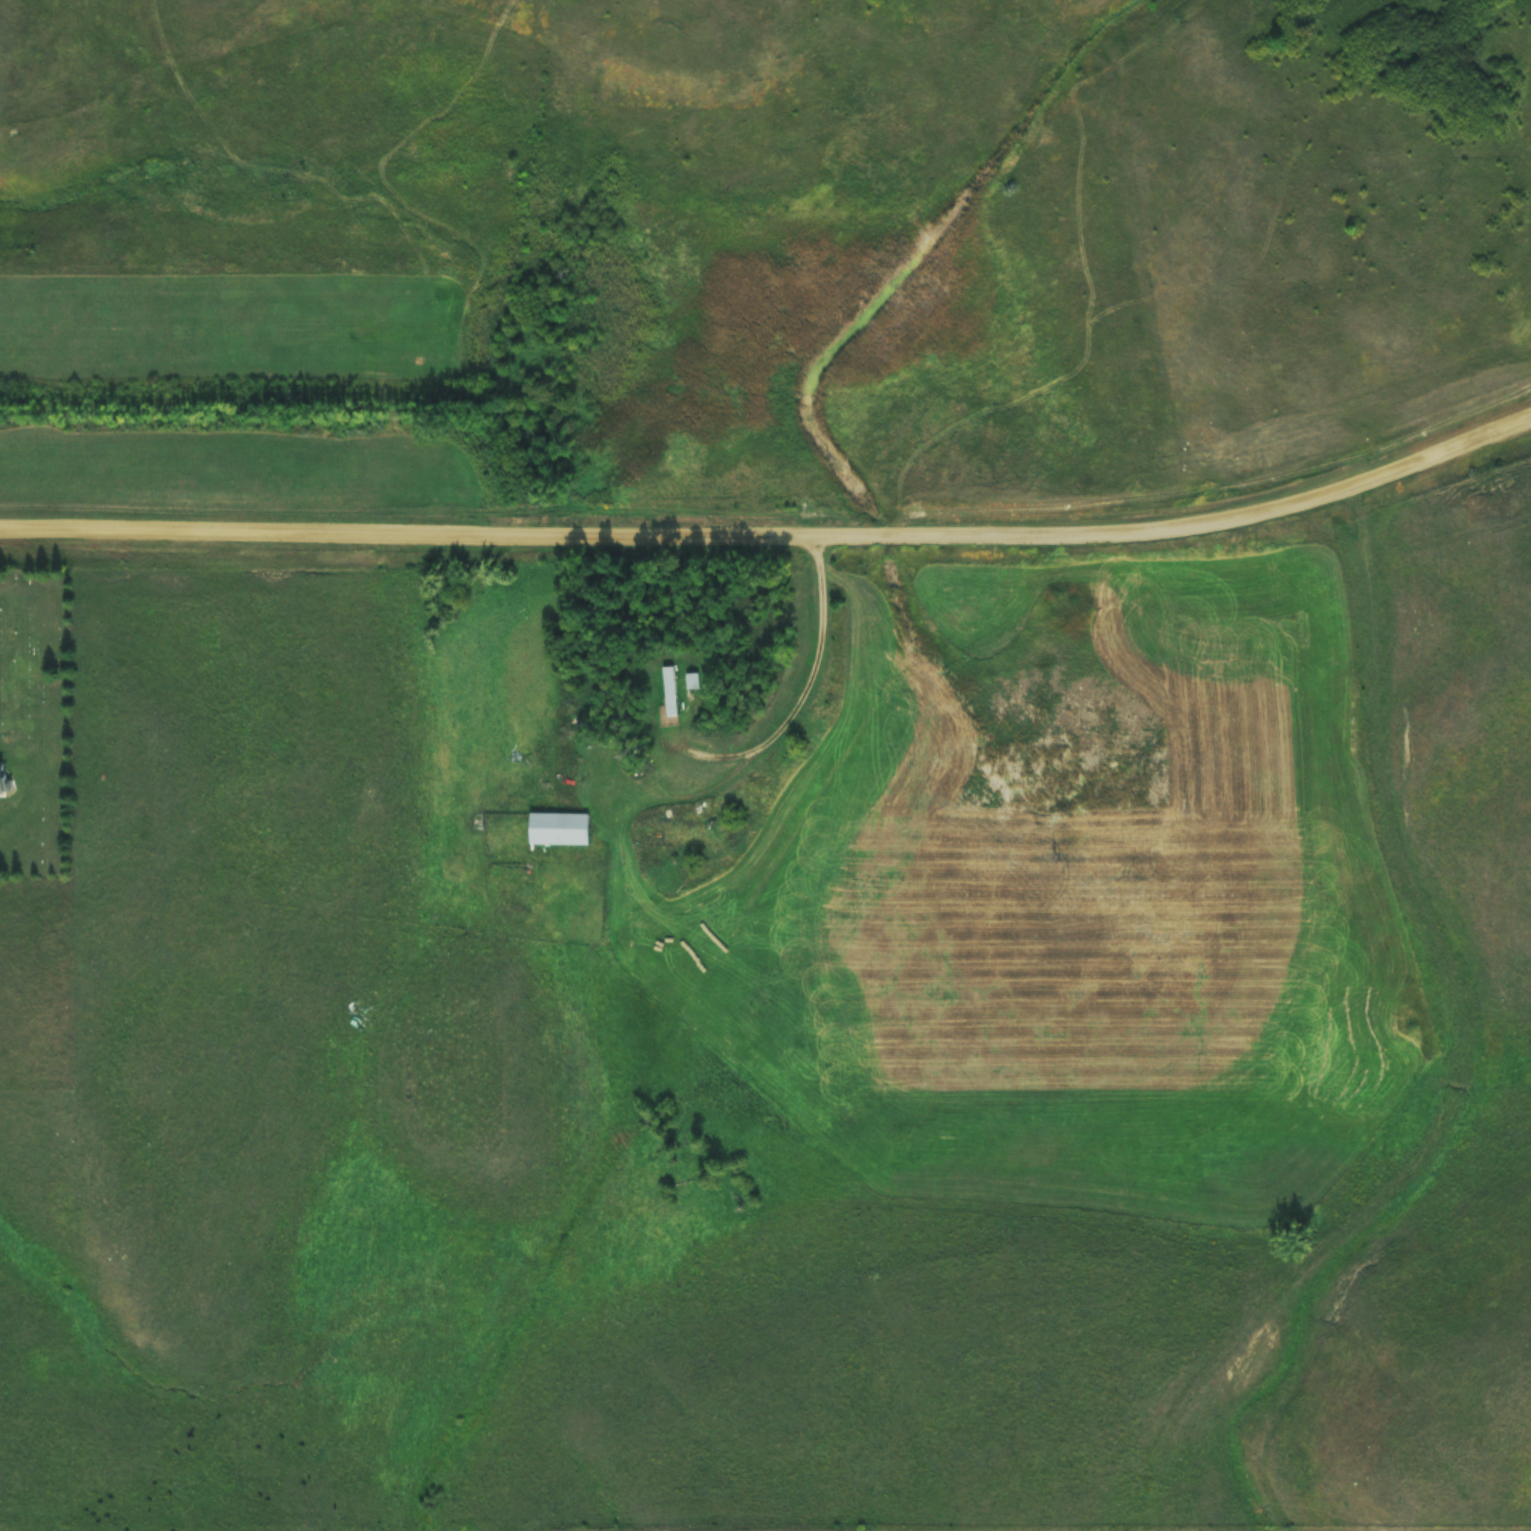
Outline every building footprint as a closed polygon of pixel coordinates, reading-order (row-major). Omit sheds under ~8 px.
[(665,664),(668,715),(681,714),(677,664),(665,664)] [(689,667),(689,688),(704,687),(704,667),(689,667)] [(10,793),(11,762),(0,762),(0,793),(10,793)] [(533,807),(593,808),(592,841),(532,840),(533,807)]
